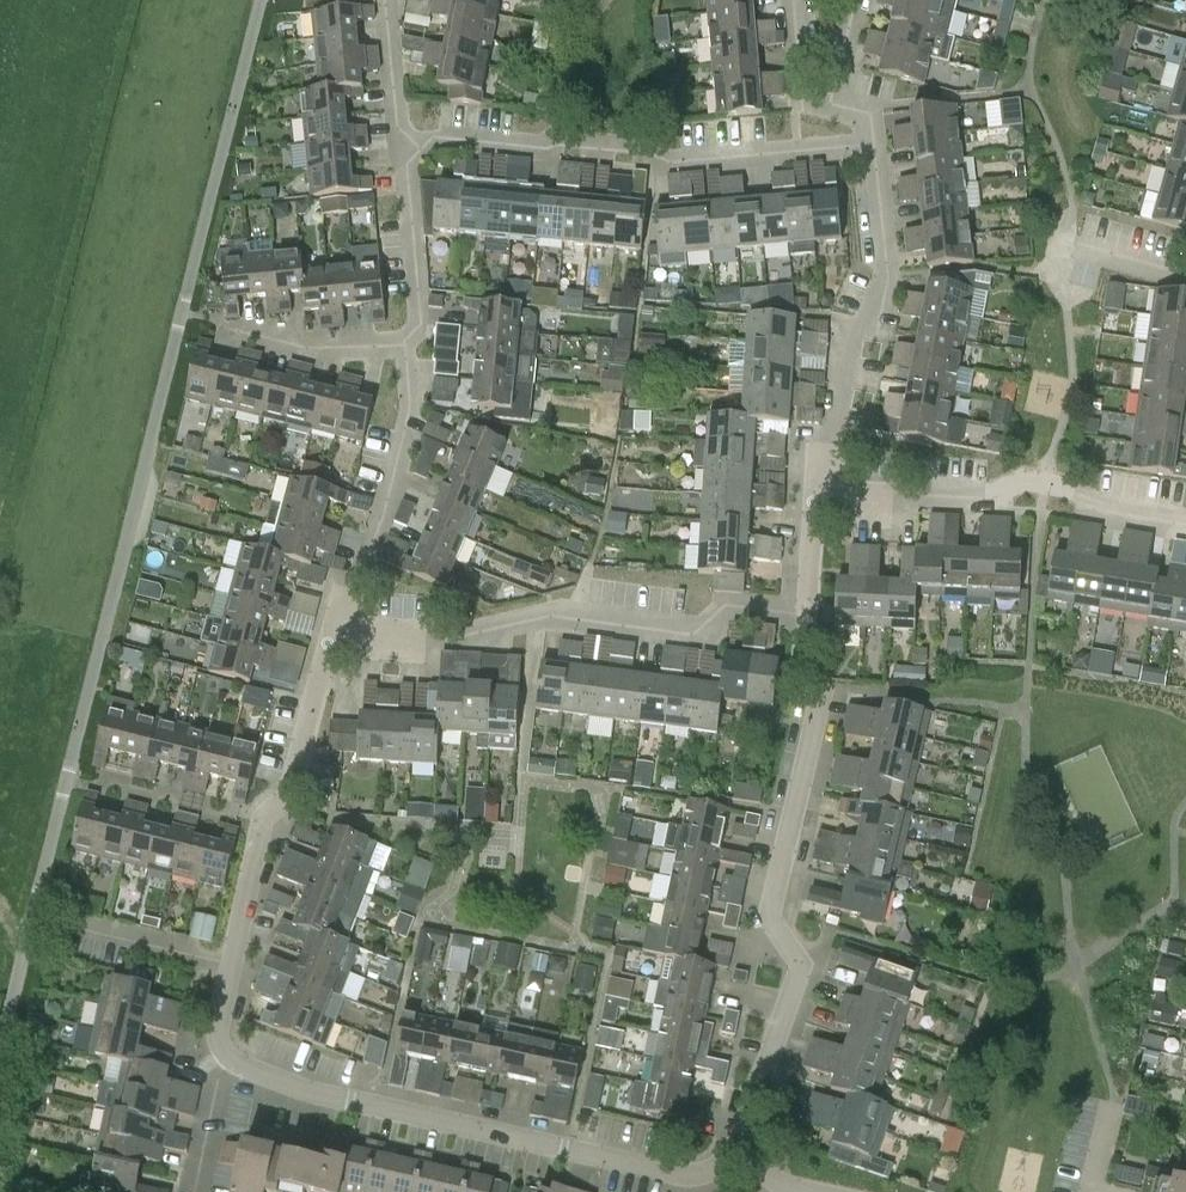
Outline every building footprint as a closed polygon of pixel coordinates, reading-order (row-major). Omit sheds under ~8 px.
[(433,4),(497,16),(500,0),(434,0),(433,4)] [(753,10),(752,0),(707,0),(708,14),(753,10)] [(906,0),(878,0),(876,4),(896,9),(892,23),(936,34),(948,37),(954,12),(942,9),(906,0)] [(942,9),(954,12),(957,0),(906,0),(942,9)] [(492,42),(497,16),(433,4),(431,15),(450,19),(448,33),(492,42)] [(316,40),(357,35),(355,21),(374,19),(373,6),(313,13),(316,40)] [(753,10),(708,14),(710,40),(775,34),(774,22),(754,24),(753,10)] [(867,43),(930,59),(946,63),(952,38),(948,37),(936,34),(892,23),(889,37),(870,32),(867,43)] [(426,43),(423,55),(487,67),(492,42),(448,33),(445,47),(426,43)] [(775,34),(710,40),(712,65),(757,61),(756,47),(785,45),(784,33),(775,34)] [(318,65),(378,59),(377,48),(358,49),(357,35),(316,40),(318,65)] [(1115,37),(1112,47),(1130,52),(1133,42),(1115,37)] [(923,85),(930,59),(867,43),(864,55),(883,59),(879,74),(923,85)] [(482,93),(487,67),(423,55),(412,52),(409,64),(441,70),(438,85),(448,87),(446,102),(481,106),(482,93)] [(321,91),(362,87),(360,73),(379,71),(378,59),(318,65),(321,90),(321,91)] [(757,61),(712,65),(715,91),(788,85),(787,73),(758,76),(757,61)] [(1174,92),(1185,95),(1185,69),(1181,67),(1174,92)] [(1125,100),(1128,76),(1107,74),(1104,97),(1125,100)] [(788,85),(715,91),(717,118),(762,114),(760,99),(790,96),(788,85)] [(304,119),(345,114),(344,100),(363,98),(362,87),(321,91),(321,90),(302,92),(304,119)] [(1174,92),(1167,118),(1180,121),(1181,121),(1185,122),(1185,95),(1174,92)] [(997,129),(1018,127),(1015,100),(994,103),(997,129)] [(894,140),(959,133),(956,107),(911,111),(913,127),(893,129),(894,140)] [(307,144),(367,138),(366,126),(347,128),(345,114),(304,119),(307,144)] [(1181,121),(1180,121),(1174,145),(1185,149),(1185,122),(1181,121)] [(916,164),(962,159),(959,133),(894,140),(895,151),(915,149),(916,164)] [(309,170),(350,165),(349,151),(368,150),(367,138),(307,144),(309,170)] [(1167,170),(1185,176),(1185,149),(1174,145),(1167,170)] [(508,157),(507,167),(504,190),(490,189),(486,235),(511,238),(519,158),(508,157)] [(511,238),(537,240),(542,194),(527,193),(530,159),(519,158),(516,192),(511,238)] [(900,191),(964,184),(962,159),(916,164),(918,178),(898,180),(900,191)] [(454,177),(465,179),(467,162),(456,161),(454,177)] [(467,162),(465,179),(476,180),(478,163),(467,162)] [(537,240),(563,243),(571,163),(559,162),(556,196),(542,194),(537,240)] [(582,165),(571,163),(563,243),(588,246),(593,200),(579,198),(582,165)] [(350,165),(309,170),(312,197),(372,190),(371,178),(352,180),(350,165)] [(838,186),(837,177),(837,168),(824,169),(826,187),(838,186)] [(1160,195),(1185,203),(1185,176),(1167,170),(1160,195)] [(690,173),(679,174),(681,207),(693,206),(690,173)] [(784,198),(788,244),(789,257),(815,255),(814,242),(810,196),(796,197),(794,173),(782,174),(784,198)] [(671,208),(681,207),(679,174),(667,175),(671,208)] [(784,198),(782,174),(771,175),(773,199),(759,200),(763,247),(788,244),(784,198)] [(619,202),(620,194),(621,178),(610,177),(607,201),(593,200),(588,246),(614,248),(619,202)] [(763,247),(759,200),(744,202),(742,178),(731,179),(737,249),(763,247)] [(737,249),(731,179),(720,180),(722,204),(707,205),(711,251),(737,249)] [(433,230),(460,233),(465,186),(438,184),(433,230)] [(922,215),(967,210),(964,184),(900,191),(901,203),(920,201),(922,215)] [(460,233),(486,235),(490,189),(465,186),(460,233)] [(1160,195),(1148,192),(1141,218),(1185,230),(1185,203),(1160,195)] [(347,196),(348,208),(374,205),(373,193),(347,196)] [(810,196),(814,242),(841,240),(837,193),(810,196)] [(646,205),(630,203),(631,195),(620,194),(619,202),(614,248),(641,251),(646,205)] [(711,251),(707,205),(693,206),(681,207),(686,254),(711,251)] [(686,254),(681,207),(671,208),(654,210),(658,245),(649,246),(648,257),(686,254)] [(905,243),(970,236),(967,210),(922,215),(924,229),(904,231),(905,243)] [(970,236),(905,243),(906,254),(926,252),(928,267),(973,262),(970,236)] [(280,314),(274,253),(273,242),(248,244),(249,256),(253,297),(267,296),(269,315),(280,314)] [(253,297),(249,256),(232,258),(231,248),(216,250),(214,260),(222,259),(225,290),(208,282),(201,311),(227,310),(228,319),(241,318),(239,299),(253,297)] [(302,270),(303,270),(301,251),(274,253),(280,314),(292,313),(290,294),(303,292),(304,292),(302,270)] [(353,264),(357,306),(371,305),(373,323),(386,322),(380,262),(353,264)] [(357,306),(353,264),(327,267),(334,328),(345,326),(343,308),(357,306)] [(334,328),(327,267),(303,270),(302,270),(304,292),(303,292),(305,311),(320,310),(322,329),(334,328)] [(1125,307),(1129,282),(1113,280),(1109,304),(1125,307)] [(904,305),(969,317),(974,291),(929,282),(926,297),(906,293),(904,305)] [(795,283),(762,286),(764,310),(797,308),(795,283)] [(535,289),(535,305),(560,305),(560,290),(535,289)] [(1155,290),(1152,316),(1185,321),(1185,294),(1155,290)] [(442,309),(444,297),(429,296),(428,307),(442,309)] [(479,328),(533,333),(535,317),(527,310),(521,310),(522,305),(464,299),(464,308),(478,313),(480,314),(479,328)] [(919,334),(964,342),(969,317),(904,305),(902,316),(922,320),(919,334)] [(633,314),(623,313),(621,339),(601,338),(600,364),(608,365),(607,386),(630,388),(633,314)] [(749,315),(747,342),(793,345),(795,318),(749,315)] [(1185,347),(1185,321),(1152,316),(1148,342),(1185,347)] [(477,354),(536,359),(538,334),(533,333),(479,328),(477,354)] [(802,334),(801,345),(827,347),(828,336),(802,334)] [(894,355),(959,367),(964,342),(919,334),(916,348),(897,344),(894,355)] [(665,354),(666,336),(639,335),(638,353),(665,354)] [(435,339),(434,350),(433,361),(457,364),(460,341),(435,339)] [(185,399),(212,405),(222,365),(208,361),(213,343),(200,340),(185,399)] [(827,347),(801,345),(793,345),(747,342),(733,341),(731,367),(792,371),(793,356),(826,358),(827,347)] [(1185,373),(1185,347),(1148,342),(1144,367),(1185,373)] [(212,405),(237,411),(251,352),(240,350),(235,368),(222,365),(212,405)] [(237,411),(262,417),(272,377),(258,374),(263,355),(251,352),(237,411)] [(477,354),(474,379),(533,385),(536,359),(477,354)] [(909,385),(954,393),(959,367),(894,355),(892,367),(912,371),(909,385)] [(262,417),(287,424),(302,365),(290,362),(286,380),(272,377),(262,417)] [(287,424),(312,430),(322,389),(308,386),(313,368),(302,365),(287,424)] [(729,393),(744,394),(814,398),(815,387),(791,385),(792,371),(731,367),(729,393)] [(1185,399),(1185,391),(1185,373),(1144,367),(1140,393),(1185,399)] [(312,430),(337,436),(352,377),(340,374),(336,393),(322,389),(312,430)] [(352,377),(337,436),(363,442),(373,402),(358,398),(363,380),(352,377)] [(533,385),(474,379),(472,406),(493,408),(492,418),(530,421),(533,385)] [(885,406),(949,418),(954,393),(909,385),(906,399),(887,395),(885,406)] [(455,393),(432,391),(431,402),(454,404),(455,393)] [(1185,426),(1185,414),(1182,414),(1185,399),(1140,393),(1136,418),(1185,426)] [(813,409),(814,398),(744,394),(742,418),(742,419),(755,420),(755,422),(788,424),(789,408),(813,409)] [(963,421),(949,418),(885,406),(882,417),(902,421),(899,436),(958,447),(963,421)] [(444,417),(431,412),(427,422),(440,428),(444,417)] [(707,443),(753,446),(783,448),(784,436),(754,435),(755,422),(755,420),(742,419),(742,418),(709,416),(707,443)] [(1177,450),(1179,436),(1185,437),(1185,426),(1136,418),(1132,444),(1177,450)] [(458,452),(496,468),(506,443),(469,427),(458,452)] [(783,459),(783,448),(753,446),(707,443),(695,442),(693,468),(705,469),(752,472),(753,457),(783,459)] [(1177,450),(1132,444),(1128,470),(1173,477),(1177,450)] [(448,476),(486,492),(496,468),(458,452),(448,476)] [(418,463),(430,469),(435,458),(422,453),(418,463)] [(430,469),(418,463),(413,474),(426,479),(430,469)] [(752,472),(705,469),(704,494),(750,497),(758,498),(759,488),(751,488),(752,472)] [(439,500),(476,515),(486,492),(448,476),(439,500)] [(273,501),(325,514),(328,501),(347,506),(350,493),(292,477),(290,482),(279,479),(273,501)] [(758,498),(785,500),(785,490),(759,488),(758,498)] [(750,497),(704,494),(702,520),(748,523),(749,510),(758,510),(758,498),(750,497)] [(758,498),(758,510),(784,512),(785,500),(758,498)] [(429,524),(466,539),(476,515),(439,500),(429,524)] [(266,526),(337,544),(340,533),(321,528),(325,514),(273,501),(266,526)] [(403,501),(399,511),(411,517),(416,506),(403,501)] [(411,517),(399,511),(394,522),(407,528),(411,517)] [(916,595),(940,597),(944,516),(929,515),(928,550),(917,549),(915,595),(916,595)] [(940,597),(966,598),(968,552),(958,551),(959,517),(944,516),(940,597)] [(966,598),(992,599),(996,519),(981,518),(979,552),(968,552),(966,598)] [(996,519),(992,599),(1019,600),(1022,554),(1009,554),(1011,519),(996,519)] [(747,549),(748,523),(702,520),(700,546),(747,549)] [(1073,604),(1087,525),(1072,522),(1066,557),(1054,554),(1050,579),(1039,577),(1035,598),(1073,604)] [(419,548),(456,563),(466,539),(429,524),(419,548)] [(1073,604),(1099,608),(1107,563),(1096,562),(1102,528),(1087,525),(1073,604)] [(302,562),(302,563),(311,566),(315,551),(334,555),(337,544),(266,526),(260,549),(272,552),(271,554),(302,562)] [(1099,608),(1124,613),(1138,534),(1123,531),(1117,565),(1107,563),(1099,608)] [(1156,581),(1157,582),(1159,572),(1147,570),(1153,536),(1138,534),(1124,613),(1148,617),(1150,617),(1156,581)] [(755,538),(755,549),(780,551),(781,540),(755,538)] [(237,571),(277,582),(281,568),(299,573),(302,563),(302,562),(271,554),(272,552),(260,549),(244,545),(237,571)] [(745,576),(746,560),(747,549),(700,546),(699,573),(714,574),(745,576)] [(862,627),(865,547),(850,546),(849,580),(836,580),(835,607),(822,606),(821,623),(834,623),(834,625),(862,627)] [(862,627),(887,628),(889,583),(879,582),(880,547),(865,547),(862,627)] [(456,563),(419,548),(413,562),(396,555),(383,549),(379,561),(409,573),(446,588),(456,563)] [(780,551),(755,549),(747,549),(746,560),(779,562),(780,551)] [(889,583),(887,628),(914,630),(916,595),(915,595),(917,549),(902,549),(900,583),(889,583)] [(1147,626),(1174,631),(1184,568),(1169,565),(1166,583),(1157,582),(1156,581),(1150,617),(1148,617),(1147,626)] [(528,580),(547,587),(552,574),(534,566),(528,580)] [(1174,631),(1185,633),(1185,568),(1184,568),(1174,631)] [(230,596),(289,612),(292,601),(273,596),(277,582),(237,571),(230,596)] [(745,576),(714,574),(713,591),(743,593),(745,576)] [(224,621),(264,632),(267,618),(286,623),(289,612),(230,596),(224,621)] [(217,646),(275,662),(278,650),(260,645),(264,632),(224,621),(217,646)] [(753,650),(752,658),(763,659),(764,651),(773,649),(776,626),(756,624),(755,634),(753,650)] [(742,649),(753,650),(755,634),(744,633),(742,649)] [(568,667),(572,643),(561,642),(559,658),(556,665),(542,664),(536,710),(563,713),(568,667)] [(594,671),(588,717),(614,720),(620,674),(624,644),(613,642),(609,673),(594,671)] [(563,713),(588,717),(594,671),(580,669),(583,645),(572,643),(568,667),(563,713)] [(614,720),(639,724),(645,677),(631,675),(635,645),(624,644),(620,674),(614,720)] [(275,662),(217,646),(210,672),(250,683),(254,668),(272,673),(275,662)] [(645,677),(639,724),(665,727),(675,648),(664,647),(660,679),(645,677)] [(665,727),(690,730),(696,684),(682,682),(686,650),(675,648),(665,727)] [(1092,672),(1116,675),(1119,650),(1095,648),(1092,672)] [(466,687),(468,654),(457,654),(455,687),(439,686),(437,719),(438,719),(437,732),(439,732),(463,734),(466,687)] [(488,747),(492,689),(478,688),(480,655),(468,654),(466,687),(463,734),(476,735),(475,747),(488,747)] [(746,704),(752,658),(725,654),(724,664),(721,687),(722,688),(720,701),(722,701),(746,704)] [(492,689),(488,747),(516,749),(519,690),(521,666),(522,657),(510,657),(508,690),(492,689)] [(779,662),(763,659),(752,658),(746,704),(773,708),(779,662)] [(718,734),(722,701),(720,701),(722,688),(721,687),(724,664),(714,662),(711,686),(696,684),(690,730),(718,734)] [(437,766),(439,732),(437,732),(438,719),(437,719),(439,686),(429,685),(428,710),(425,718),(413,717),(410,764),(437,766)] [(376,707),(387,708),(388,692),(377,691),(376,707)] [(388,692),(387,708),(399,708),(400,693),(388,692)] [(100,768),(106,769),(110,751),(124,754),(134,714),(136,705),(110,698),(108,708),(93,766),(100,768)] [(849,705),(845,720),(923,739),(929,712),(885,702),(882,714),(849,705)] [(159,720),(134,714),(124,754),(138,758),(133,776),(144,779),(159,720)] [(357,761),(384,762),(387,716),(360,714),(359,724),(331,722),(329,751),(357,752),(357,761)] [(410,764),(413,717),(387,716),(384,762),(410,764)] [(160,763),(174,767),(184,726),(159,720),(144,779),(156,782),(160,763)] [(917,764),(923,739),(845,720),(842,735),(875,743),(873,753),(917,764)] [(183,789),(194,791),(209,733),(184,726),(174,767),(188,770),(183,789)] [(210,776),(224,779),(234,739),(209,733),(194,791),(205,794),(210,776)] [(234,739),(224,779),(238,782),(233,801),(245,804),(260,745),(234,739)] [(837,756),(833,770),(911,789),(917,764),(873,753),(870,764),(837,756)] [(652,786),(655,763),(615,759),(612,782),(652,786)] [(555,777),(556,764),(529,761),(528,773),(555,777)] [(864,793),(861,803),(861,804),(906,814),(906,813),(911,789),(833,770),(830,785),(864,793)] [(515,799),(490,798),(491,786),(469,785),(468,820),(514,822),(515,799)] [(72,851),(98,857),(108,817),(95,813),(99,795),(87,792),(72,851)] [(911,814),(906,813),(906,814),(861,804),(861,803),(848,800),(845,815),(862,819),(860,830),(904,841),(911,814)] [(123,863),(138,804),(127,802),(122,820),(108,817),(98,857),(123,863)] [(683,828),(722,836),(728,810),(689,802),(683,828)] [(123,863),(148,870),(158,829),(145,826),(149,807),(138,804),(123,863)] [(173,876),(188,817),(177,814),(172,833),(158,829),(148,870),(173,876)] [(313,819),(300,814),(296,825),(309,830),(313,819)] [(760,817),(746,814),(744,825),(758,828),(760,817)] [(173,876),(198,882),(208,841),(195,838),(199,819),(188,817),(173,876)] [(678,853),(717,862),(735,866),(749,869),(752,857),(719,851),(722,836),(683,828),(669,825),(664,850),(678,853)] [(208,841),(198,882),(224,888),(239,829),(226,826),(222,845),(208,841)] [(332,826),(322,851),(368,869),(378,844),(332,826)] [(819,831),(816,846),(899,866),(904,841),(860,830),(857,840),(819,831)] [(912,869),(899,866),(816,846),(812,861),(850,869),(848,880),(890,890),(890,892),(892,892),(896,877),(910,881),(912,869)] [(313,876),(363,895),(372,871),(368,869),(322,851),(316,867),(311,865),(312,863),(285,853),(281,864),(313,876)] [(678,853),(672,879),(711,887),(717,862),(678,853)] [(399,905),(419,913),(438,864),(418,856),(399,905)] [(309,884),(303,900),(354,920),(363,895),(313,876),(281,864),(277,874),(304,885),(304,883),(309,884)] [(749,869),(735,866),(733,877),(747,880),(749,869)] [(667,904),(706,912),(711,887),(672,879),(667,904)] [(882,925),(890,892),(890,890),(848,880),(844,896),(812,889),(808,903),(862,915),(861,920),(882,925)] [(332,937),(345,942),(354,920),(303,900),(293,925),(312,932),(312,931),(331,939),(332,937)] [(276,918),(280,908),(266,903),(262,913),(276,918)] [(667,904),(662,929),(701,937),(706,912),(667,904)] [(725,916),(739,919),(741,908),(727,905),(725,916)] [(739,919),(725,916),(722,928),(736,931),(739,919)] [(309,941),(303,956),(349,974),(359,949),(350,946),(350,944),(345,942),(332,937),(331,939),(312,931),(312,932),(293,925),(281,920),(277,931),(303,941),(304,939),(309,941)] [(695,965),(696,962),(701,937),(662,929),(648,926),(642,952),(656,955),(656,956),(675,960),(695,965)] [(439,933),(437,943),(446,945),(449,935),(449,933),(440,931),(439,933)] [(518,967),(522,945),(503,942),(499,964),(518,967)] [(906,1005),(907,1004),(918,972),(898,964),(896,969),(844,950),(839,964),(871,975),(865,991),(906,1005)] [(714,966),(715,966),(728,969),(731,958),(717,955),(714,966)] [(267,957),(263,968),(276,973),(294,980),(331,994),(340,998),(349,974),(303,956),(298,969),(267,957)] [(675,960),(670,984),(710,993),(715,966),(714,966),(696,962),(695,965),(675,960)] [(101,1003),(179,1020),(182,1005),(149,998),(154,972),(126,966),(123,980),(106,976),(102,1000),(90,997),(88,1004),(100,1006),(101,1003)] [(276,973),(263,968),(258,980),(254,992),(284,1003),(336,1024),(346,1000),(340,998),(331,994),(294,980),(276,973)] [(734,970),(732,982),(746,985),(748,973),(734,970)] [(654,1007),(665,1010),(704,1018),(710,993),(670,984),(659,982),(654,1007)] [(840,1009),(900,1031),(909,1005),(907,1004),(906,1005),(865,991),(862,1001),(845,995),(840,1009)] [(606,997),(604,1006),(619,1009),(628,1011),(630,1002),(606,997)] [(1151,1019),(1172,1025),(1179,1005),(1157,999),(1151,1019)] [(100,1006),(96,1028),(140,1038),(142,1027),(176,1034),(179,1020),(101,1003),(100,1006)] [(336,1024),(284,1003),(279,1015),(272,1018),(264,1015),(261,1023),(327,1049),(336,1024)] [(848,1040),(892,1055),(900,1031),(840,1009),(835,1023),(852,1029),(848,1040)] [(704,1018),(665,1010),(660,1035),(699,1043),(709,1045),(713,1026),(703,1024),(704,1018)] [(725,1011),(723,1022),(737,1025),(739,1014),(725,1011)] [(421,1059),(430,1020),(403,1014),(388,1086),(402,1089),(408,1063),(406,1063),(408,1056),(421,1059)] [(445,1075),(447,1065),(455,1025),(430,1020),(421,1059),(414,1091),(428,1095),(440,1097),(443,1083),(445,1075)] [(480,1031),(472,1070),(497,1075),(507,1027),(482,1021),(480,1031)] [(735,1036),(737,1025),(723,1022),(721,1033),(735,1036)] [(508,1024),(507,1027),(497,1075),(522,1081),(533,1030),(508,1024)] [(472,1070),(480,1031),(455,1025),(447,1065),(445,1075),(456,1077),(456,1074),(470,1077),(472,1070)] [(90,1055),(124,1062),(124,1061),(168,1070),(171,1055),(138,1048),(140,1038),(96,1028),(90,1055)] [(533,1030),(522,1081),(548,1086),(556,1047),(558,1035),(533,1030)] [(694,1069),(699,1043),(660,1035),(654,1060),(694,1069)] [(363,1063),(382,1070),(387,1044),(369,1037),(363,1063)] [(807,1053),(883,1079),(892,1055),(848,1040),(845,1050),(812,1038),(807,1053)] [(556,1047),(548,1086),(574,1092),(582,1052),(556,1047)] [(831,1090),(849,1096),(849,1095),(875,1104),(875,1103),(883,1079),(807,1053),(802,1067),(835,1078),(831,1090)] [(654,1060),(649,1086),(688,1094),(694,1069),(654,1060)] [(124,1061),(124,1062),(118,1086),(196,1103),(200,1088),(166,1081),(168,1070),(124,1061)] [(724,1087),(726,1076),(712,1073),(710,1084),(724,1087)] [(443,1083),(440,1097),(451,1100),(454,1086),(443,1083)] [(118,1086),(113,1110),(113,1111),(150,1119),(150,1121),(157,1122),(160,1110),(193,1117),(196,1103),(118,1086)] [(683,1120),(688,1094),(649,1086),(644,1112),(683,1120)] [(598,1112),(599,1102),(601,1094),(586,1091),(582,1108),(583,1109),(598,1112)] [(479,1106),(490,1108),(493,1094),(482,1092),(479,1106)] [(493,1094),(490,1108),(501,1110),(504,1096),(493,1094)] [(849,1095),(849,1096),(846,1105),(813,1094),(808,1108),(884,1135),(893,1109),(875,1103),(875,1104),(849,1095)] [(529,1116),(541,1119),(544,1105),(532,1102),(529,1116)] [(544,1105),(541,1119),(552,1121),(555,1107),(544,1105)] [(106,1108),(101,1135),(163,1148),(166,1134),(148,1130),(150,1121),(150,1119),(113,1111),(113,1110),(106,1108)] [(884,1135),(808,1108),(803,1122),(836,1134),(827,1158),(888,1180),(893,1167),(875,1160),(884,1135)] [(952,1126),(945,1149),(959,1153),(966,1130),(952,1126)] [(95,1162),(98,1162),(98,1161),(140,1170),(142,1160),(160,1163),(163,1148),(101,1135),(95,1162)] [(340,1191),(365,1191),(376,1143),(367,1141),(364,1152),(349,1149),(340,1191)] [(349,1149),(322,1143),(317,1163),(287,1157),(289,1146),(279,1144),(276,1154),(225,1143),(221,1164),(240,1168),(234,1191),(340,1191),(349,1149)] [(397,1160),(382,1156),(385,1145),(376,1143),(365,1191),(390,1191),(397,1160)] [(1044,1155),(1009,1146),(998,1191),(1035,1191),(1044,1155)] [(390,1191),(415,1191),(423,1154),(414,1152),(412,1163),(397,1160),(390,1191)] [(423,1154),(415,1191),(440,1191),(445,1170),(430,1167),(432,1156),(423,1154)] [(98,1162),(91,1191),(162,1191),(136,1187),(140,1170),(98,1161),(98,1162)] [(445,1170),(440,1191),(465,1191),(471,1165),(462,1163),(459,1174),(445,1170)] [(492,1181),(477,1178),(480,1167),(471,1165),(465,1191),(489,1191),(492,1181)] [(1176,1180),(1177,1175),(1147,1168),(1141,1191),(1185,1191),(1185,1182),(1176,1180)] [(489,1191),(506,1191),(508,1185),(492,1181),(489,1191)]
